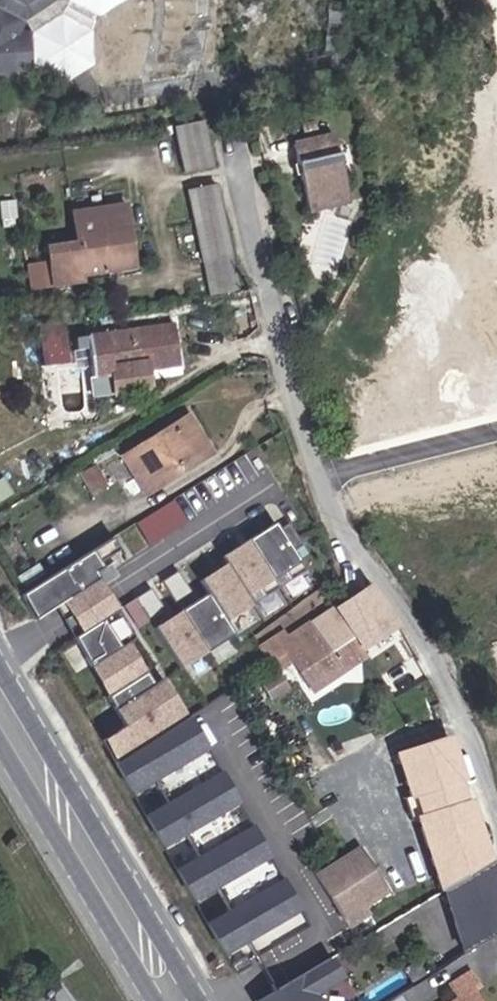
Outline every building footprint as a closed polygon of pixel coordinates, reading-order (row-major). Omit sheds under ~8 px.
[(127,3),(127,0),(0,0),(0,113),(22,111),(20,94),(38,93),(36,77),(58,89),(65,88),(92,69),(90,36),(99,19),(127,3)] [(210,163),(203,116),(174,120),(181,167),(210,163)] [(293,147),(306,207),(347,198),(333,138),(293,147)] [(228,288),(213,180),(184,185),(200,292),(228,288)] [(48,285),(82,280),(133,272),(123,206),(67,215),(72,245),(43,250),(45,266),(24,269),(28,294),(49,291),(48,285)] [(84,286),(82,280),(48,285),(49,291),(84,286)] [(66,324),(41,327),(45,362),(70,359),(66,324)] [(172,325),(84,337),(90,382),(178,370),(172,325)] [(191,460),(196,468),(210,459),(185,419),(119,461),(140,492),(191,460)] [(144,500),(196,468),(191,460),(140,492),(144,500)] [(79,477),(93,499),(107,489),(94,468),(79,477)] [(150,542),(189,520),(176,497),(137,520),(150,542)] [(153,628),(180,669),(235,634),(226,621),(305,571),(293,551),(303,545),(288,523),(198,580),(206,593),(153,628)] [(20,595),(35,619),(54,607),(99,579),(106,574),(99,562),(120,549),(113,537),(20,595)] [(99,562),(106,574),(127,561),(120,549),(99,562)] [(177,570),(161,581),(176,604),(192,593),(177,570)] [(99,579),(54,607),(73,638),(118,609),(99,579)] [(369,584),(346,599),(335,606),(363,649),(399,624),(369,584)] [(151,588),(134,598),(149,621),(165,611),(151,588)] [(363,649),(335,606),(286,638),(282,632),(259,646),(275,670),(287,689),(293,685),(281,666),(292,659),(313,691),(344,670),(340,663),(363,649)] [(101,740),(115,764),(184,721),(118,609),(73,638),(123,727),(101,740)] [(367,654),(363,649),(340,663),(344,670),(367,654)] [(287,689),(275,670),(260,680),(273,698),(287,689)] [(184,721),(115,764),(130,792),(152,779),(167,805),(145,818),(161,845),(182,833),(197,859),(175,871),(191,899),(213,886),(228,912),(206,924),(223,952),(244,939),(255,957),(307,926),(184,721)] [(411,777),(452,769),(446,741),(405,750),(411,777)] [(349,923),(396,893),(363,842),(316,871),(349,923)] [(495,861),(445,888),(466,953),(496,934),(496,868),(495,861)] [(255,1000),(324,1000),(324,984),(337,977),(326,960),(255,1000)] [(475,994),(480,989),(471,975),(448,989),(455,1000),(479,1000),(475,994)]
